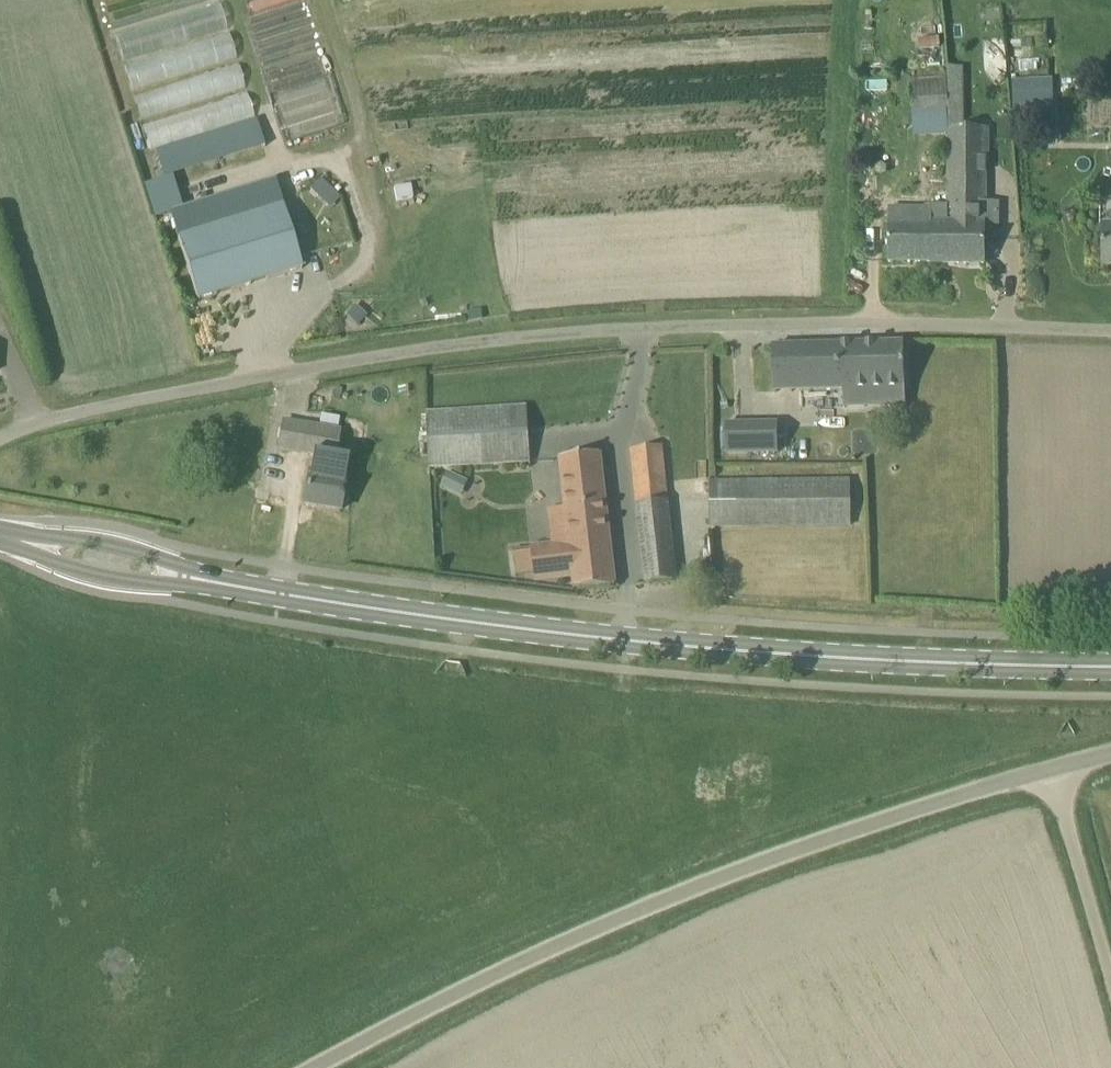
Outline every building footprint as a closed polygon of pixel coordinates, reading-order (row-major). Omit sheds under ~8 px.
[(228,29),(220,4),(116,36),(124,61),(228,29)] [(230,34),(125,67),(133,92),(237,59),(230,34)] [(239,65),(134,97),(142,121),(247,89),(239,65)] [(949,112),(946,76),(911,78),(914,114),(949,112)] [(1013,117),(1054,116),(1053,78),(1012,80),(1013,117)] [(248,94),(143,126),(151,151),(256,119),(248,94)] [(153,156),(160,178),(264,146),(257,124),(153,156)] [(946,226),(946,263),(984,264),(985,225),(983,225),(983,210),(985,210),(985,154),(984,130),(952,130),(952,210),(952,226),(946,226)] [(321,179),(310,190),(317,197),(327,185),(321,179)] [(197,301),(302,269),(283,206),(178,238),(197,301)] [(891,225),(889,225),(889,263),(946,263),(946,226),(944,226),(945,206),(929,206),(929,209),(891,209),(891,225)] [(905,389),(904,366),(904,344),(773,348),(774,393),(905,389)] [(430,467),(530,461),(527,408),(427,414),(430,467)] [(350,434),(339,432),(282,423),(277,449),(313,455),(309,475),(308,475),(303,505),(340,512),(345,481),(327,478),(331,458),(334,459),(334,457),(345,459),(350,434)] [(725,425),(726,454),(778,453),(778,424),(725,425)] [(633,450),(644,562),(646,584),(677,581),(664,447),(633,450)] [(574,589),(615,587),(599,454),(560,458),(569,543),(530,547),(512,550),(516,576),(534,574),(535,582),(573,577),(574,589)] [(461,496),(468,480),(448,471),(441,487),(461,496)] [(851,525),(851,481),(710,483),(710,527),(851,525)]
